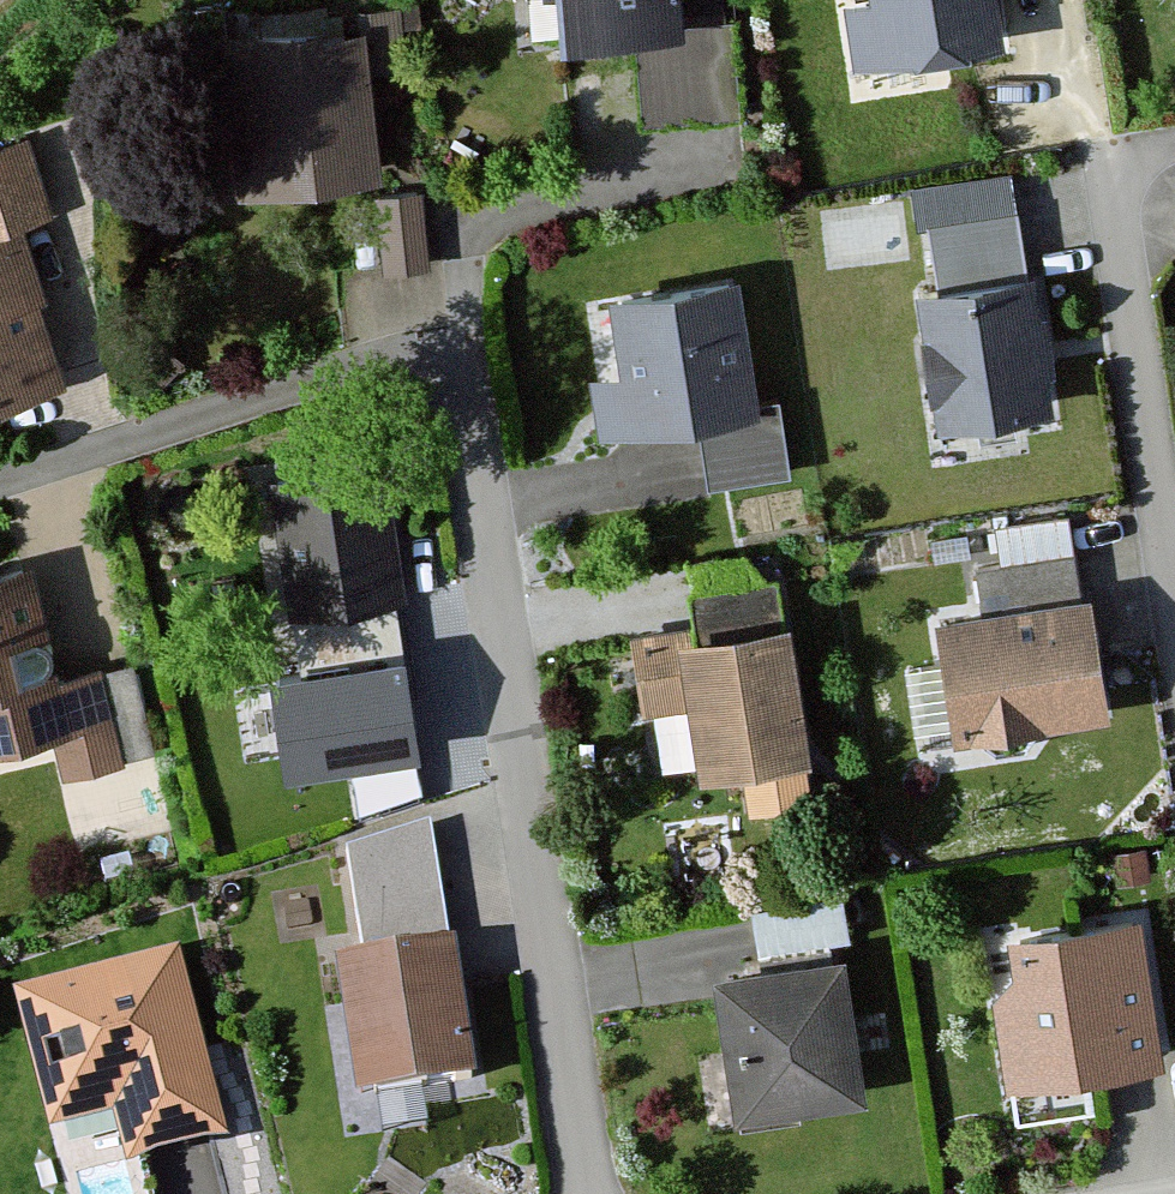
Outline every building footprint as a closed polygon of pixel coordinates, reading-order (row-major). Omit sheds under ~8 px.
[(673,0),(547,0),(553,61),(634,54),(640,126),(740,117),(731,25),(722,26),(719,0),(678,0),(673,0)] [(854,6),(841,8),(850,72),(998,50),(990,0),(853,0),(854,6)] [(402,76),(397,15),(353,19),(355,40),(317,43),(316,34),(199,45),(213,197),(375,183),(366,79),(402,76)] [(23,146),(0,154),(0,238),(49,221),(23,146)] [(424,268),(415,208),(372,214),(381,274),(424,268)] [(1012,281),(1005,223),(919,234),(926,292),(909,294),(924,411),(934,409),(937,432),(1040,419),(1022,280),(1012,281)] [(18,236),(0,242),(0,404),(56,385),(34,323),(47,319),(18,236)] [(752,414),(728,283),(599,306),(613,381),(584,386),(595,448),(693,430),(706,502),(782,488),(769,411),(752,414)] [(400,606),(377,463),(263,481),(286,624),(400,606)] [(1072,604),(1060,523),(992,533),(998,571),(966,576),(973,617),(931,624),(949,744),(1101,721),(1083,603),(1072,604)] [(20,566),(0,571),(0,755),(48,742),(60,786),(155,760),(131,672),(95,681),(92,672),(52,683),(20,566)] [(735,572),(685,575),(689,632),(771,626),(769,594),(736,596),(735,572)] [(799,769),(782,631),(666,645),(665,637),(623,642),(633,725),(651,723),(657,775),(688,771),(689,782),(799,769)] [(409,763),(398,677),(283,691),(295,778),(409,763)] [(427,834),(340,861),(353,954),(443,941),(427,834)] [(1138,863),(1110,868),(1114,890),(1142,885),(1138,863)] [(843,947),(838,905),(745,916),(750,959),(843,947)] [(1007,986),(989,1006),(1001,1091),(1160,1068),(1139,921),(1001,941),(1007,986)] [(226,1134),(181,944),(15,983),(49,1128),(111,1113),(122,1159),(226,1134)] [(465,1087),(443,956),(324,976),(346,1107),(465,1087)] [(855,1101),(834,962),(703,981),(724,1120),(855,1101)]
